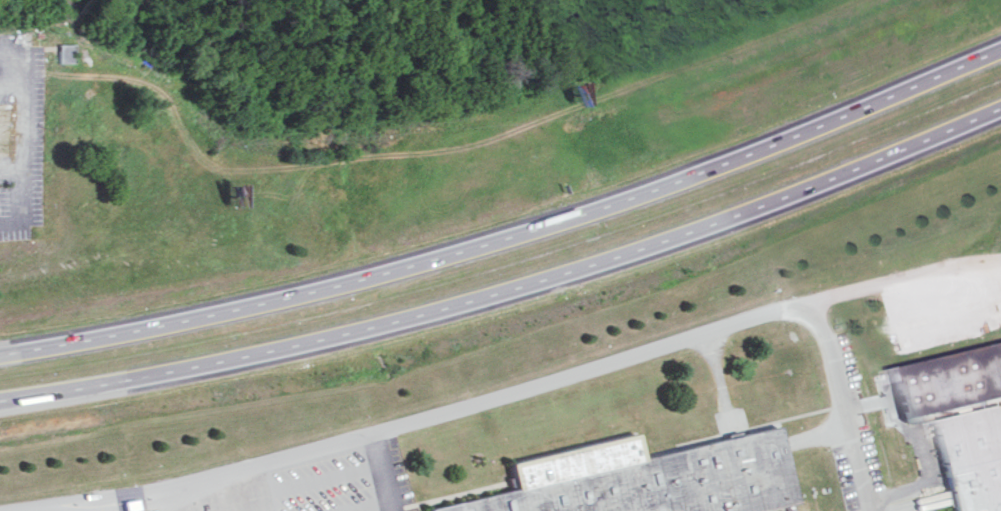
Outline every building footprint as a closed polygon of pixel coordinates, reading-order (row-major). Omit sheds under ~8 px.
[(57,61),(70,61),(70,43),(56,43),(57,61)] [(12,150),(12,135),(19,135),(18,119),(8,119),(7,109),(0,109),(0,150),(12,150)] [(892,420),(922,413),(944,510),(1000,510),(1000,340),(880,367),(892,420)] [(416,510),(737,510),(785,500),(767,425),(723,435),(629,456),(623,431),(497,460),(504,487),(415,508),(416,510)]
